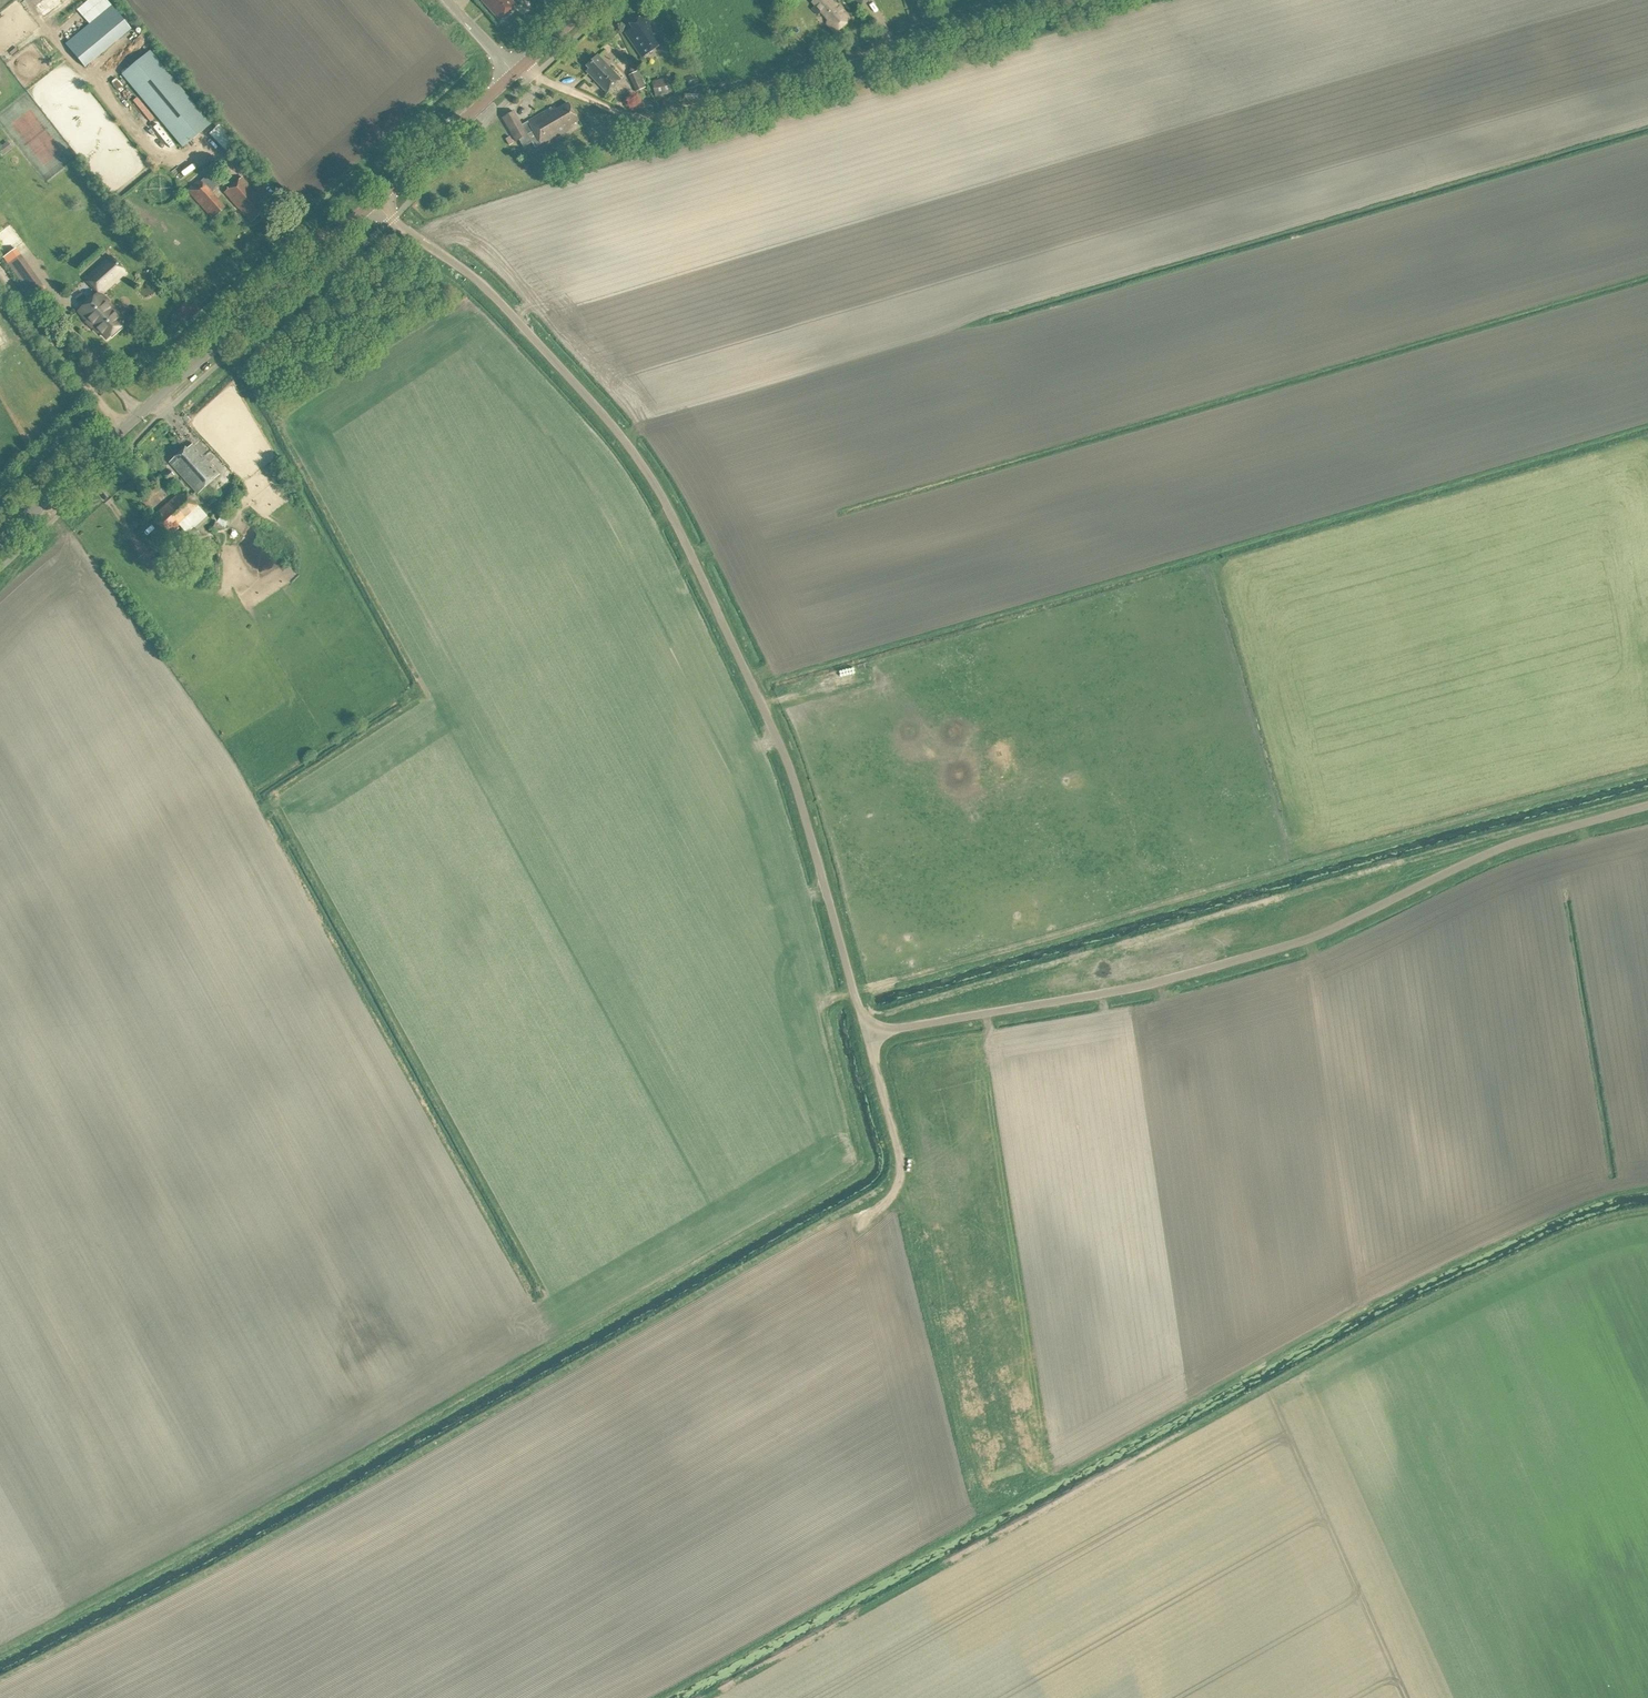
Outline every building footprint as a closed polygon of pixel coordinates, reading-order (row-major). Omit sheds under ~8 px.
[(500,22),(517,7),(510,0),(480,0),(500,22)] [(842,10),(836,4),(835,5),(831,0),(816,0),(813,3),(816,7),(812,10),(818,16),(821,14),(828,21),(827,24),(836,34),(851,20),(842,10)] [(931,16),(925,0),(906,0),(914,22),(931,16)] [(113,5),(65,42),(84,67),(132,29),(113,5)] [(663,43),(645,15),(629,26),(631,29),(625,33),(641,58),(663,43)] [(122,75),(183,148),(210,125),(150,52),(122,75)] [(620,80),(597,56),(585,67),(588,70),(586,72),(606,93),(620,80)] [(637,72),(629,75),(636,92),(644,88),(637,72)] [(670,78),(653,82),(656,98),(673,94),(670,78)] [(127,103),(145,124),(154,117),(136,96),(127,103)] [(529,125),(523,128),(514,113),(497,123),(510,146),(527,136),(536,151),(568,132),(566,129),(578,122),(567,104),(556,111),(554,107),(527,123),(529,125)] [(209,134),(216,141),(225,132),(218,125),(209,134)] [(224,133),(216,141),(232,157),(240,149),(224,133)] [(0,148),(0,155),(2,157),(13,149),(7,142),(0,148)] [(186,191),(192,197),(209,217),(212,220),(224,208),(222,205),(211,194),(221,185),(215,178),(214,177),(205,186),(199,179),(186,191)] [(256,195),(242,178),(224,194),(239,211),(240,210),(243,213),(242,214),(250,224),(266,210),(264,207),(266,205),(261,200),(259,202),(255,197),(256,195)] [(22,257),(8,266),(31,296),(44,287),(22,257)] [(126,273),(111,257),(86,279),(99,293),(79,312),(98,333),(100,332),(108,340),(122,327),(119,324),(123,320),(101,296),(126,273)] [(219,475),(191,445),(187,449),(186,448),(169,463),(197,495),(219,475)] [(168,481),(174,476),(169,470),(163,476),(168,481)] [(185,532),(205,515),(183,490),(151,518),(168,537),(180,526),(184,531),(185,532)] [(184,531),(162,550),(173,562),(194,543),(185,532),(184,531)]
